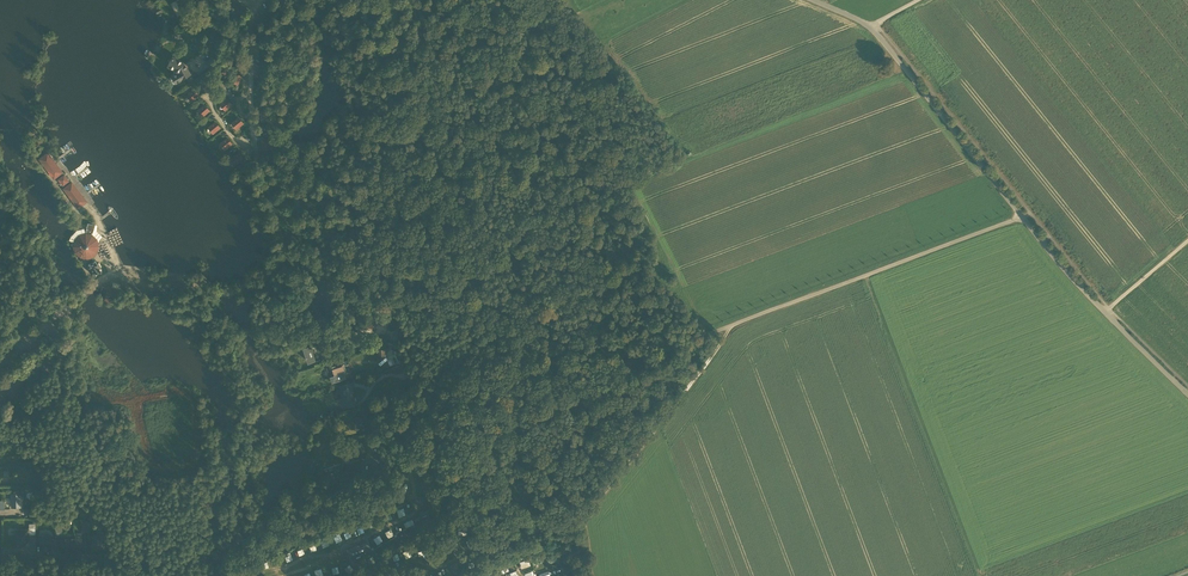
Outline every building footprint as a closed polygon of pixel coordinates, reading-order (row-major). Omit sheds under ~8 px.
[(183,13),(186,11),(186,10),(192,7),(188,0),(178,0),(176,1),(183,13)] [(197,13),(201,20),(208,16),(203,9),(197,13)] [(190,73),(187,67),(184,63),(184,62),(173,56),(168,64),(168,65),(174,68),(175,69),(175,70),(176,71),(178,72),(174,74),(172,75),(176,81),(190,73)] [(217,73),(223,76),(227,68),(222,65),(217,73)] [(231,80),(237,83),(241,75),(235,72),(231,80)] [(203,85),(207,89),(214,83),(210,79),(203,85)] [(187,94),(191,99),(198,93),(194,88),(187,94)] [(220,103),(225,108),(232,102),(227,97),(220,103)] [(198,110),(202,115),(209,109),(205,104),(198,110)] [(231,122),(235,127),(243,122),(238,116),(231,122)] [(208,126),(213,132),(220,126),(215,121),(208,126)] [(220,142),(224,148),(232,142),(227,137),(220,142)] [(264,149),(265,148),(263,140),(271,138),(271,137),(261,139),(264,149)] [(273,146),(271,138),(263,140),(265,148),(273,146)] [(232,157),(236,162),(243,157),(239,151),(232,157)] [(40,159),(54,178),(62,172),(47,153),(40,159)] [(242,176),(246,181),(254,176),(250,171),(242,176)] [(59,179),(63,184),(68,180),(64,175),(59,179)] [(64,188),(78,207),(86,201),(72,182),(64,188)] [(86,258),(92,256),(93,256),(97,252),(99,245),(97,239),(92,235),(92,233),(93,233),(95,225),(88,223),(86,231),(86,233),(80,235),(79,235),(75,239),(75,240),(73,246),(75,252),(80,257),(86,258)] [(101,256),(109,255),(105,240),(98,242),(101,256)] [(100,272),(99,271),(100,271),(101,271),(102,270),(101,269),(100,269),(99,267),(101,266),(99,263),(97,264),(95,261),(93,262),(94,263),(91,264),(90,264),(89,264),(88,265),(89,266),(90,267),(94,272),(93,273),(94,275),(100,272)] [(107,301),(116,303),(119,289),(105,286),(104,291),(107,291),(105,297),(107,298),(107,301)] [(361,328),(371,331),(374,321),(367,319),(366,323),(363,322),(361,328)] [(310,346),(304,348),(308,361),(314,359),(310,346)] [(331,376),(333,381),(346,377),(343,369),(344,369),(343,364),(342,365),(341,362),(331,365),(331,366),(332,365),(335,375),(331,376)] [(331,366),(331,365),(325,364),(330,377),(331,376),(332,381),(333,381),(331,376),(335,375),(332,365),(331,366)] [(393,369),(396,377),(402,374),(400,367),(393,369)] [(344,393),(346,405),(355,403),(352,387),(341,388),(342,394),(344,393)] [(345,428),(346,433),(355,430),(355,429),(357,428),(355,422),(346,425),(347,427),(345,428)] [(350,456),(351,459),(363,456),(362,453),(361,453),(360,449),(348,452),(349,456),(350,456)] [(397,509),(399,516),(405,514),(403,507),(397,509)] [(420,518),(423,525),(431,522),(429,515),(420,518)] [(364,524),(357,526),(358,533),(366,532),(364,524)] [(385,531),(388,537),(394,534),(391,528),(385,531)] [(13,535),(14,546),(22,546),(23,545),(23,543),(25,541),(26,542),(29,539),(28,529),(16,529),(17,533),(15,535),(13,535)] [(97,531),(97,534),(97,537),(93,537),(93,541),(93,546),(93,548),(97,548),(101,548),(101,547),(101,531),(97,531)] [(109,540),(109,537),(106,537),(105,537),(105,534),(103,531),(101,531),(101,547),(105,547),(105,548),(109,548),(109,541),(109,540)] [(40,535),(41,548),(52,548),(52,539),(52,535),(50,534),(47,534),(46,535),(40,535)] [(372,539),(374,544),(383,541),(380,535),(372,539)] [(62,551),(73,551),(73,537),(62,537),(62,551)] [(84,537),(73,537),(73,551),(84,551),(84,537)] [(323,546),(330,544),(327,537),(320,539),(323,546)] [(467,539),(471,547),(476,544),(473,537),(467,539)] [(362,544),(365,552),(371,550),(368,542),(362,544)] [(354,556),(365,552),(362,544),(359,545),(359,544),(353,547),(347,549),(350,557),(352,557),(353,559),(355,558),(354,556)] [(547,559),(549,565),(555,564),(553,557),(547,559)] [(529,561),(520,564),(522,570),(531,568),(529,561)] [(534,569),(538,569),(538,565),(543,565),(543,561),(534,562),(534,569)] [(349,572),(354,568),(350,563),(345,567),(349,572)] [(314,569),(316,575),(317,575),(323,574),(321,567),(314,569)]
